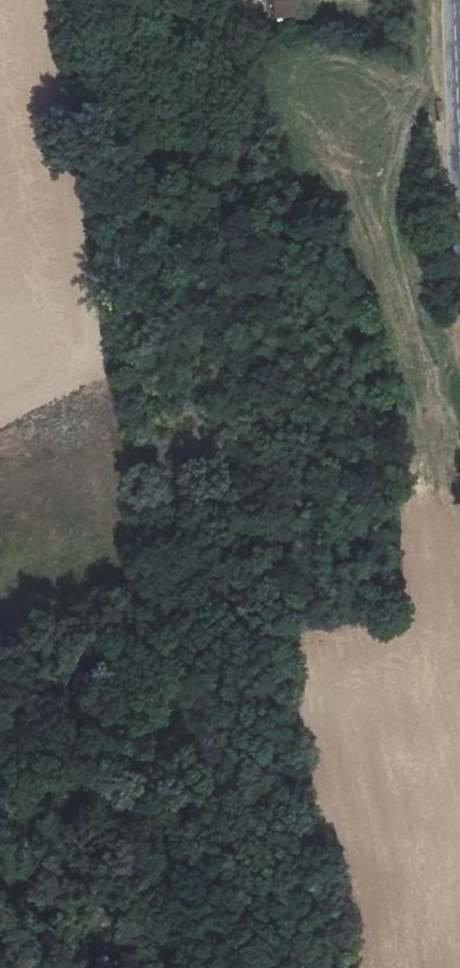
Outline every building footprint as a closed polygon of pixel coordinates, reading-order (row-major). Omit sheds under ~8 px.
[(292,0),(271,0),(272,20),(293,19),(292,0)]
